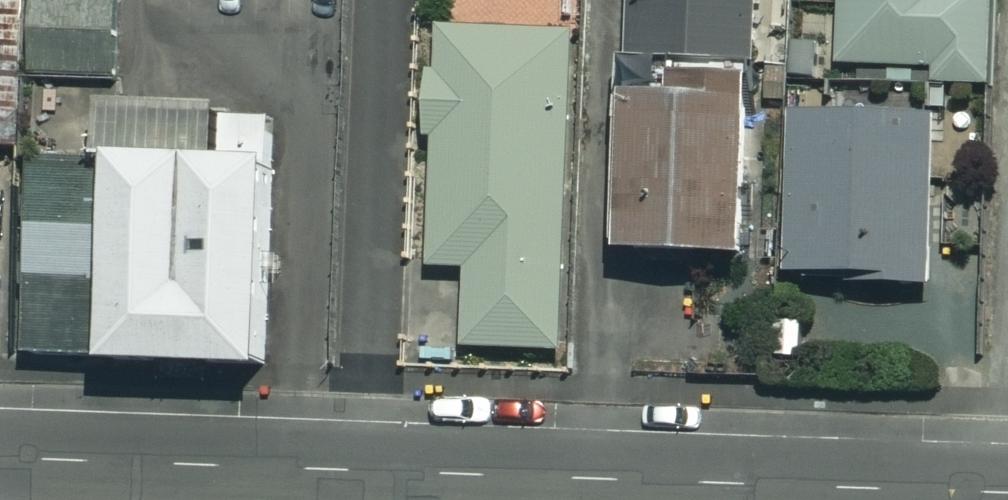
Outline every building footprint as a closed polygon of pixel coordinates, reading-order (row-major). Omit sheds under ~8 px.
[(25,148),(25,0),(0,0),(0,148),(25,148)] [(31,78),(109,83),(114,0),(36,0),(31,78)] [(751,77),(755,0),(628,0),(625,71),(751,77)] [(841,66),(939,69),(938,84),(990,85),(992,0),(843,0),(841,66)] [(561,354),(571,37),(437,33),(429,269),(466,271),(464,350),(561,354)] [(751,77),(625,71),(617,257),(743,263),(751,77)] [(923,286),(930,120),(791,114),(784,280),(923,286)] [(100,165),(94,369),(265,374),(272,122),(101,117),(100,165)] [(94,369),(100,165),(30,163),(24,360),(89,362),(88,368),(94,369)]
